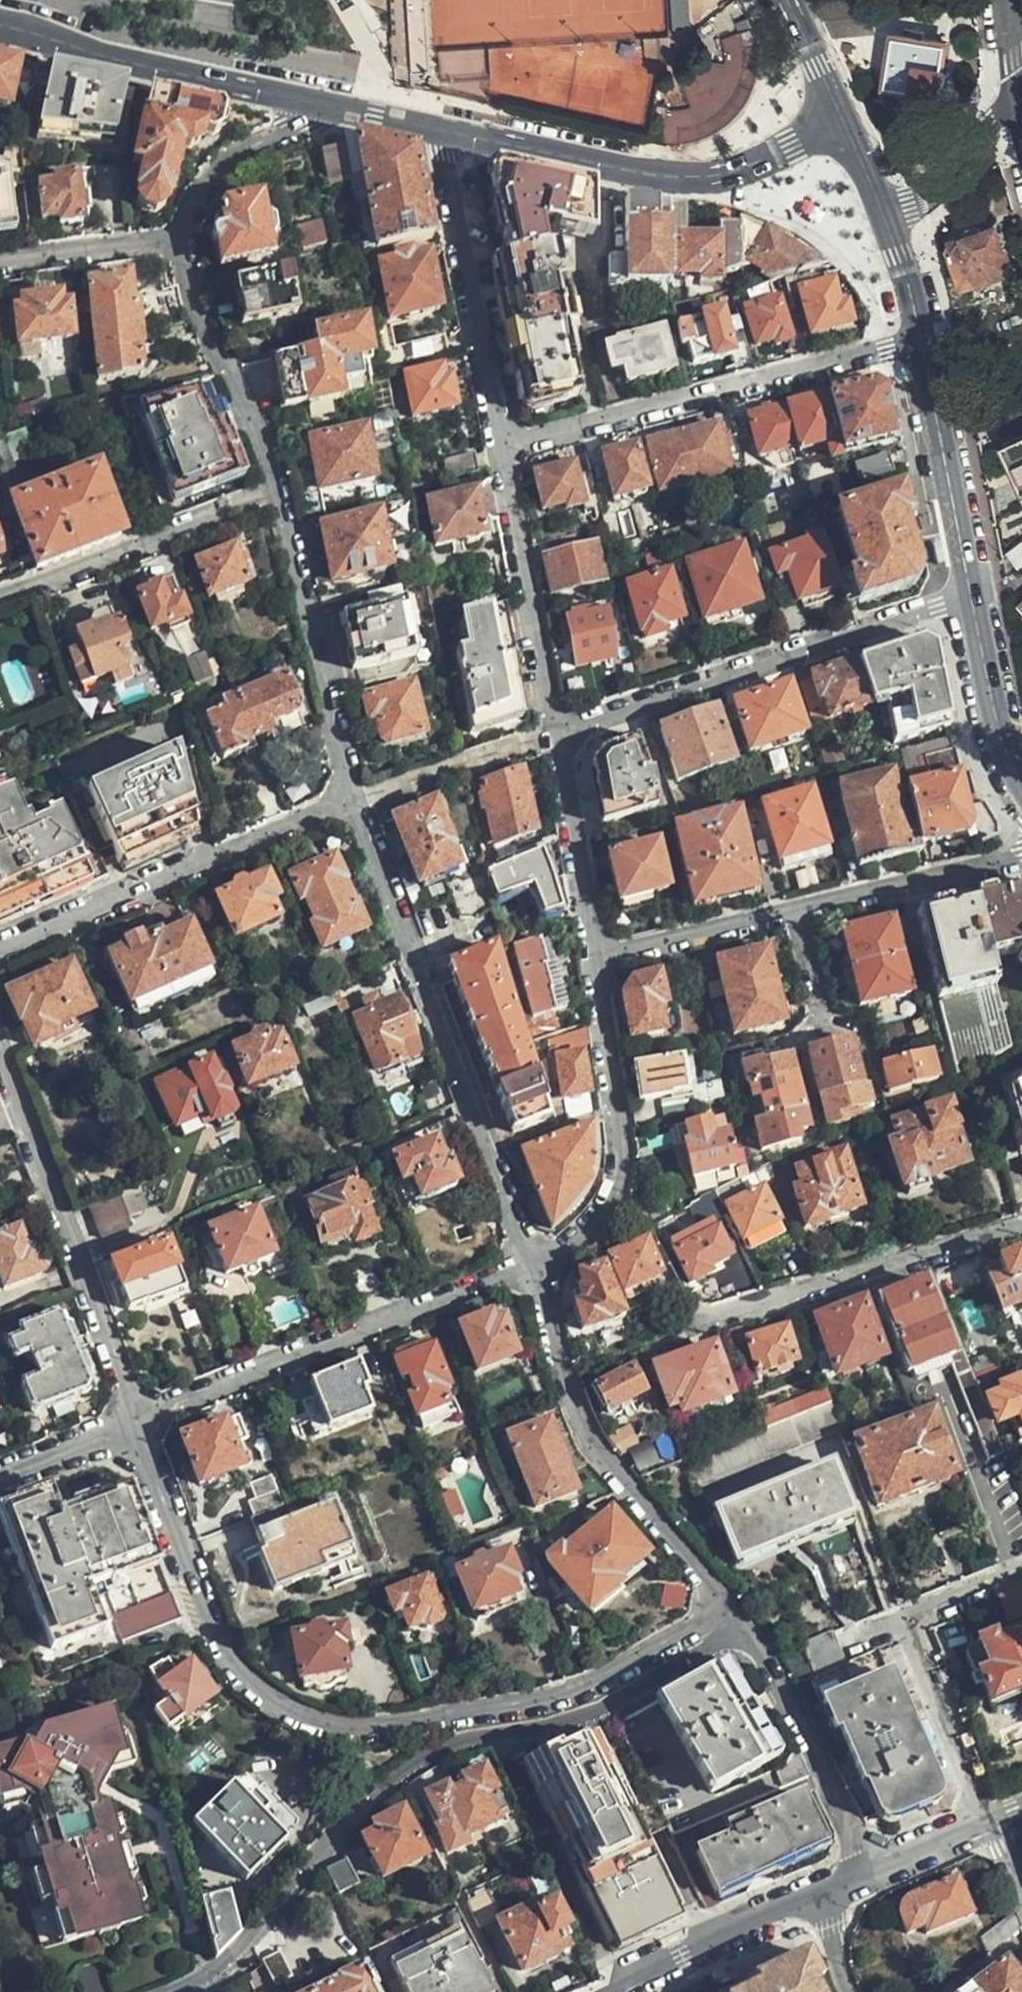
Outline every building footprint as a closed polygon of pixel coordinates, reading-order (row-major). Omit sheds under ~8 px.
[(814,5),(823,21),(873,16),(873,7),(867,8),(867,0),(865,0),(814,5)] [(873,16),(823,21),(830,37),(869,31),(868,23),(873,22),(873,16)] [(666,111),(660,143),(680,147),(678,131),(708,118),(715,114),(725,101),(738,82),(743,62),(743,47),(756,44),(754,26),(723,39),(726,62),(699,61),(696,64),(691,61),(686,61),(684,63),(681,64),(680,69),(682,75),(684,78),(680,83),(690,106),(681,111),(666,111)] [(944,66),(947,42),(933,39),(895,35),(886,83),(939,93),(940,89),(945,84),(946,77),(946,72),(944,66)] [(678,131),(680,147),(713,134),(734,118),(745,103),(752,89),(755,79),(758,60),(756,44),(743,47),(743,62),(738,82),(725,101),(715,114),(708,118),(678,131)] [(4,103),(13,61),(0,58),(0,102),(4,103)] [(22,63),(13,61),(4,103),(24,108),(33,65),(22,63)] [(24,108),(17,141),(18,150),(22,150),(123,159),(130,131),(141,88),(97,79),(33,65),(24,108)] [(141,88),(130,131),(138,132),(134,158),(142,161),(138,185),(141,186),(139,195),(143,205),(149,207),(155,208),(164,202),(166,193),(169,193),(179,148),(187,149),(197,141),(199,133),(210,135),(219,131),(222,114),(217,107),(179,98),(141,88)] [(339,132),(340,140),(349,185),(361,249),(428,235),(421,195),(414,148),(339,132)] [(0,138),(0,229),(11,228),(5,185),(22,183),(18,150),(17,141),(0,138)] [(349,185),(340,140),(317,151),(324,189),(345,185),(349,185)] [(588,237),(591,186),(542,175),(493,164),(488,174),(504,255),(538,250),(535,225),(588,237)] [(82,216),(82,205),(91,203),(89,185),(80,185),(78,174),(55,176),(55,183),(40,184),(42,215),(59,214),(60,219),(71,217),(82,216)] [(276,250),(273,237),(276,231),(275,220),(268,215),(266,200),(260,201),(258,198),(255,199),(254,196),(251,194),(242,195),(237,199),(238,202),(236,204),(229,205),(222,206),(218,212),(220,226),(211,229),(209,233),(211,241),(216,244),(220,263),(269,254),(271,251),(276,250)] [(667,277),(668,207),(665,203),(659,204),(646,202),(637,199),(630,198),(623,200),(623,213),(622,255),(606,254),(603,256),(604,285),(607,285),(667,285),(667,277)] [(683,208),(668,207),(667,277),(700,276),(700,284),(718,283),(719,268),(739,268),(740,263),(738,227),(715,227),(715,239),(683,239),(683,208)] [(300,223),(305,246),(329,241),(323,217),(300,223)] [(739,222),(738,227),(740,263),(762,234),(751,228),(739,222)] [(1011,267),(998,225),(983,230),(980,224),(972,225),(969,227),(966,231),(966,234),(968,241),(951,247),(963,285),(1011,267)] [(762,234),(740,263),(747,266),(764,278),(765,282),(784,278),(796,276),(821,270),(789,250),(762,234)] [(555,250),(476,263),(489,326),(500,386),(514,383),(518,403),(524,403),(525,407),(530,410),(577,398),(563,330),(570,328),(563,288),(555,250)] [(430,280),(424,253),(377,263),(387,317),(435,307),(430,280)] [(823,282),(821,270),(796,276),(811,334),(851,324),(846,302),(837,303),(831,281),(823,282)] [(15,345),(69,339),(65,302),(54,304),(50,271),(35,273),(20,275),(24,308),(11,309),(15,345)] [(294,312),(286,271),(233,281),(237,304),(240,323),(294,312)] [(92,334),(141,328),(139,310),(135,310),(131,278),(108,280),(108,282),(86,286),(92,334)] [(599,291),(578,296),(582,323),(604,318),(599,291)] [(789,337),(780,301),(758,306),(760,313),(746,316),(754,345),(771,341),(777,345),(787,343),(789,337)] [(702,318),(676,326),(681,345),(685,343),(690,362),(730,353),(719,312),(703,316),(702,318)] [(672,366),(661,322),(615,334),(625,379),(672,366)] [(368,361),(360,323),(312,334),(314,348),(307,354),(270,361),(275,385),(280,410),(340,398),(339,385),(357,381),(354,365),(368,361)] [(143,346),(141,328),(92,334),(98,381),(121,380),(121,377),(137,376),(142,369),(141,358),(139,347),(143,346)] [(440,335),(381,348),(385,365),(445,353),(440,335)] [(449,397),(448,386),(439,387),(436,370),(404,376),(410,416),(451,407),(449,397)] [(869,386),(826,398),(831,412),(841,453),(890,440),(886,415),(882,391),(869,386)] [(236,456),(230,440),(227,441),(215,409),(212,411),(206,394),(196,397),(141,418),(160,467),(174,501),(243,474),(236,456)] [(831,412),(826,398),(807,403),(786,408),(795,447),(797,452),(825,444),(829,460),(841,458),(841,453),(831,412)] [(795,447),(786,408),(767,413),(749,417),(758,455),(795,447)] [(728,474),(723,452),(728,450),(724,437),(719,438),(717,427),(679,436),(645,444),(647,455),(643,458),(647,470),(652,470),(657,492),(728,474)] [(371,478),(362,430),(309,440),(314,464),(319,488),(371,478)] [(1017,437),(1006,441),(1020,472),(1021,477),(1021,434),(1017,437)] [(1,440),(0,440),(0,496),(1,498),(19,491),(1,440)] [(611,497),(643,491),(634,447),(617,451),(601,455),(611,497)] [(475,469),(471,451),(442,457),(446,476),(475,469)] [(898,472),(894,455),(866,462),(870,479),(898,472)] [(584,504),(575,463),(556,467),(535,472),(542,508),(565,504),(566,509),(584,504)] [(35,568),(117,536),(93,473),(11,505),(35,568)] [(840,594),(843,603),(911,581),(918,570),(908,535),(900,512),(907,510),(901,490),(899,491),(837,511),(856,572),(849,574),(847,572),(834,574),(840,594)] [(478,513),(473,491),(426,501),(434,541),(483,532),(478,513)] [(377,517),(304,532),(317,585),(342,580),(387,570),(377,517)] [(840,594),(834,574),(818,529),(816,531),(804,535),(806,541),(768,553),(775,571),(786,568),(795,599),(802,598),(804,606),(822,600),(840,594)] [(601,581),(593,544),(547,554),(551,572),(555,590),(601,581)] [(240,583),(228,548),(195,561),(207,596),(240,583)] [(756,599),(741,550),(722,555),(687,567),(704,626),(740,615),(738,606),(756,599)] [(673,612),(660,566),(621,577),(631,622),(635,622),(636,628),(672,620),(670,613),(673,612)] [(184,616),(179,598),(175,600),(168,580),(148,586),(149,589),(135,595),(148,629),(163,623),(164,625),(184,616)] [(412,657),(401,602),(340,614),(346,642),(351,669),(412,657)] [(616,647),(608,610),(602,611),(601,603),(571,611),(572,616),(567,616),(568,621),(562,623),(565,639),(572,638),(574,651),(577,665),(613,657),(612,649),(616,647)] [(508,660),(497,607),(448,617),(468,723),(519,712),(508,660)] [(92,680),(108,674),(118,670),(116,665),(123,661),(119,646),(123,644),(124,640),(116,614),(104,617),(101,612),(91,615),(90,624),(75,631),(80,645),(69,651),(73,667),(86,663),(92,680)] [(863,662),(857,665),(868,699),(882,695),(887,725),(945,711),(938,679),(932,648),(920,642),(863,662)] [(210,651),(187,659),(195,683),(218,675),(210,651)] [(868,699),(857,665),(855,663),(833,670),(810,678),(817,701),(822,701),(828,719),(867,705),(870,705),(868,699)] [(118,670),(108,674),(112,682),(121,678),(118,670)] [(233,693),(253,739),(268,732),(264,724),(280,717),(293,712),(295,703),(283,673),(233,693)] [(422,732),(412,684),(365,694),(370,712),(377,711),(379,722),(382,734),(389,740),(422,732)] [(750,753),(802,735),(786,686),(760,695),(733,704),(750,753)] [(241,744),(253,739),(233,693),(221,699),(224,708),(204,717),(221,759),(231,754),(242,750),(241,744)] [(164,844),(209,823),(181,702),(166,708),(81,743),(68,750),(53,755),(96,854),(102,865),(117,857),(120,865),(164,844)] [(688,718),(661,727),(678,781),(730,763),(715,710),(688,718)] [(657,757),(649,732),(606,748),(598,758),(591,767),(600,825),(615,822),(655,810),(651,785),(645,761),(657,757)] [(927,780),(907,786),(905,787),(919,844),(922,843),(964,832),(970,824),(963,797),(953,750),(923,757),(927,780)] [(102,865),(96,854),(53,755),(36,761),(0,777),(0,922),(3,923),(47,904),(108,879),(102,865)] [(294,782),(320,797),(331,775),(305,762),(294,782)] [(905,787),(907,786),(903,769),(838,785),(859,870),(894,861),(924,854),(922,843),(919,844),(905,787)] [(484,806),(493,860),(516,851),(514,838),(533,833),(520,773),(499,778),(478,783),(480,792),(478,794),(480,807),(484,806)] [(831,856),(815,791),(765,805),(782,870),(831,856)] [(432,803),(379,824),(397,870),(410,864),(414,874),(418,884),(453,870),(446,849),(450,848),(432,803)] [(754,890),(737,815),(720,819),(719,816),(691,822),(691,826),(675,829),(693,905),(754,890)] [(667,891),(657,846),(628,853),(626,846),(608,850),(609,856),(607,857),(617,903),(643,896),(667,891)] [(484,872),(494,898),(500,894),(525,885),(542,915),(568,907),(564,875),(551,879),(545,865),(540,852),(516,860),(484,872)] [(351,907),(340,880),(344,880),(334,858),(292,876),(301,898),(306,896),(318,922),(312,925),(322,947),(363,928),(355,906),(351,907)] [(278,917),(268,895),(274,891),(268,876),(248,884),(241,881),(237,883),(232,885),(232,892),(219,898),(235,937),(278,917)] [(978,885),(982,900),(973,902),(986,954),(988,962),(1019,953),(1021,950),(1021,890),(1016,892),(1001,895),(998,885),(994,881),(978,885)] [(958,1078),(970,1072),(1009,1053),(1004,1027),(989,970),(977,972),(973,957),(986,954),(973,902),(951,907),(915,916),(924,951),(958,1078)] [(839,932),(849,971),(901,958),(890,919),(839,932)] [(212,980),(186,921),(156,934),(154,930),(131,940),(105,952),(130,1009),(185,984),(189,990),(212,980)] [(544,962),(537,937),(514,945),(511,946),(518,971),(521,972),(535,1017),(565,1007),(557,983),(550,961),(544,962)] [(500,1100),(512,1132),(544,1119),(490,949),(449,966),(463,1003),(481,1050),(500,1100)] [(724,1000),(773,988),(764,953),(715,963),(724,1000)] [(901,958),(849,971),(858,1007),(910,994),(901,958)] [(673,1001),(665,964),(633,974),(626,989),(633,1031),(669,1028),(666,1005),(673,1001)] [(92,1021),(69,968),(33,984),(9,995),(19,1021),(22,1019),(34,1048),(92,1021)] [(782,1023),(773,988),(724,1000),(733,1037),(782,1023)] [(410,1030),(401,1003),(385,1010),(379,995),(367,1001),(372,1014),(356,1021),(365,1045),(368,1043),(380,1072),(420,1057),(410,1030)] [(587,1028),(547,1040),(555,1097),(587,1092),(584,1074),(581,1051),(568,1053),(567,1045),(584,1041),(589,1041),(587,1028)] [(294,1066),(287,1044),(284,1044),(280,1036),(270,1039),(268,1033),(262,1030),(254,1033),(252,1040),(234,1046),(240,1061),(237,1062),(247,1084),(294,1066)] [(861,1090),(848,1040),(807,1051),(818,1093),(819,1100),(861,1090)] [(688,1087),(683,1052),(637,1059),(642,1095),(688,1087)] [(929,1053),(879,1065),(887,1095),(905,1091),(907,1087),(936,1079),(929,1053)] [(749,1088),(794,1077),(790,1060),(778,1062),(775,1055),(766,1057),(766,1055),(758,1056),(757,1054),(738,1058),(743,1076),(745,1089),(749,1088)] [(233,1111),(210,1058),(159,1081),(177,1122),(208,1110),(212,1119),(233,1111)] [(767,1120),(802,1111),(794,1077),(749,1088),(752,1100),(763,1098),(767,1120)] [(727,1095),(725,1082),(699,1086),(701,1099),(727,1095)] [(868,1105),(865,1089),(861,1090),(819,1100),(828,1127),(849,1121),(848,1119),(847,1110),(868,1105)] [(450,1106),(455,1105),(449,1091),(421,1103),(426,1116),(450,1106)] [(1021,1149),(1021,1091),(1004,1100),(1018,1150),(1021,1149)] [(601,1123),(598,1109),(572,1120),(576,1129),(522,1152),(537,1193),(550,1227),(561,1220),(572,1209),(584,1192),(590,1177),(594,1159),(594,1147),(593,1126),(601,1123)] [(806,1129),(802,1111),(767,1120),(755,1123),(763,1151),(806,1129)] [(967,1150),(960,1128),(950,1130),(944,1112),(892,1127),(896,1145),(889,1148),(901,1190),(905,1189),(906,1195),(926,1189),(925,1183),(930,1181),(930,1178),(962,1168),(958,1154),(967,1150)] [(744,1161),(738,1129),(723,1131),(720,1115),(686,1122),(690,1138),(696,1137),(703,1170),(744,1161)] [(467,1137),(459,1116),(430,1127),(437,1140),(393,1158),(401,1181),(411,1177),(420,1196),(459,1181),(450,1160),(444,1162),(438,1147),(467,1137)] [(844,1175),(845,1172),(839,1154),(818,1160),(820,1165),(794,1173),(799,1192),(795,1193),(807,1228),(828,1221),(828,1217),(855,1209),(844,1175)] [(781,1160),(767,1168),(778,1194),(792,1186),(781,1160)] [(374,1237),(366,1207),(370,1197),(367,1187),(360,1185),(357,1176),(336,1183),(337,1191),(306,1201),(318,1242),(349,1232),(353,1243),(374,1237)] [(776,1222),(760,1187),(724,1203),(744,1247),(753,1251),(767,1244),(768,1238),(765,1229),(776,1222)] [(94,1221),(124,1208),(117,1190),(87,1203),(94,1221)] [(729,1220),(716,1191),(688,1205),(697,1228),(669,1242),(688,1283),(707,1274),(706,1269),(727,1259),(713,1227),(729,1220)] [(130,1224),(124,1208),(94,1221),(100,1237),(130,1224)] [(256,1210),(210,1227),(214,1241),(205,1244),(208,1253),(218,1250),(225,1271),(241,1266),(256,1260),(272,1254),(256,1210)] [(31,1250),(25,1251),(17,1231),(0,1237),(1,1241),(0,1241),(0,1282),(2,1289),(40,1274),(35,1261),(31,1250)] [(604,1264),(616,1293),(619,1293),(623,1298),(632,1298),(645,1293),(648,1289),(647,1281),(661,1275),(647,1240),(602,1258),(604,1264)] [(185,1289),(167,1243),(111,1264),(120,1289),(127,1311),(147,1302),(148,1304),(185,1289)] [(1017,1263),(1015,1259),(1000,1264),(1001,1269),(987,1274),(1004,1318),(1021,1312),(1021,1261),(1017,1263)] [(256,1260),(241,1266),(244,1274),(246,1274),(249,1274),(250,1273),(251,1273),(253,1273),(254,1272),(255,1272),(256,1270),(257,1270),(257,1269),(260,1268),(256,1260)] [(380,1289),(371,1264),(354,1271),(364,1295),(380,1289)] [(613,1297),(616,1293),(604,1264),(582,1273),(591,1301),(579,1306),(586,1328),(614,1319),(613,1316),(619,1314),(613,1297)] [(956,1354),(929,1283),(878,1302),(905,1373),(956,1354)] [(807,1325),(803,1327),(814,1358),(827,1353),(836,1376),(881,1358),(861,1305),(807,1325)] [(491,1324),(500,1321),(498,1315),(496,1314),(488,1316),(491,1324)] [(75,1354),(62,1320),(53,1315),(33,1324),(35,1332),(6,1344),(13,1361),(27,1357),(35,1379),(20,1385),(28,1407),(37,1413),(82,1393),(86,1385),(75,1354)] [(513,1356),(500,1321),(491,1324),(488,1316),(460,1327),(478,1371),(513,1356)] [(738,1343),(733,1345),(747,1389),(761,1384),(758,1374),(797,1362),(787,1329),(738,1343)] [(408,1396),(415,1417),(449,1403),(445,1391),(451,1388),(434,1346),(431,1347),(428,1341),(424,1340),(394,1352),(397,1360),(394,1361),(401,1379),(408,1376),(415,1393),(408,1396)] [(357,1348),(370,1385),(389,1378),(376,1342),(357,1348)] [(728,1398),(711,1349),(655,1367),(668,1409),(679,1407),(681,1414),(728,1398)] [(370,1414),(361,1391),(366,1389),(358,1366),(310,1384),(315,1395),(301,1401),(313,1434),(327,1428),(328,1430),(370,1414)] [(642,1393),(632,1370),(597,1385),(607,1409),(642,1393)] [(1002,1389),(1004,1394),(989,1400),(998,1423),(1011,1419),(1021,1415),(1021,1419),(1021,1381),(1002,1389)] [(758,1431),(831,1403),(826,1390),(770,1411),(766,1399),(763,1399),(751,1403),(758,1431)] [(989,1460),(1004,1456),(982,1399),(968,1404),(989,1460)] [(449,1403),(415,1417),(420,1428),(454,1415),(449,1403)] [(758,1431),(687,1459),(701,1485),(775,1456),(818,1439),(841,1430),(831,1403),(758,1431)] [(582,1507),(613,1495),(578,1451),(564,1413),(508,1436),(536,1508),(572,1495),(582,1507)] [(245,1438),(238,1415),(182,1439),(200,1484),(242,1469),(232,1444),(245,1438)] [(1021,1440),(1021,1419),(1021,1415),(1011,1419),(1020,1441),(1021,1440)] [(954,1476),(931,1417),(856,1444),(878,1504),(954,1476)] [(621,1449),(637,1442),(631,1427),(615,1434),(621,1449)] [(848,1521),(830,1470),(716,1512),(734,1563),(848,1521)] [(274,1511),(282,1508),(271,1479),(248,1486),(253,1501),(247,1505),(253,1519),(274,1511)] [(127,1484),(58,1511),(49,1487),(19,1500),(0,1507),(0,1577),(37,1679),(97,1658),(89,1637),(102,1631),(87,1587),(155,1560),(127,1484)] [(279,1524),(274,1511),(253,1519),(250,1520),(263,1552),(259,1553),(273,1591),(356,1560),(333,1504),(279,1524)] [(643,1556),(606,1512),(562,1549),(556,1549),(547,1556),(547,1562),(557,1573),(556,1576),(583,1609),(587,1609),(592,1614),(620,1592),(615,1585),(618,1584),(614,1578),(643,1556)] [(514,1591),(509,1576),(515,1573),(506,1550),(489,1557),(483,1553),(475,1557),(474,1563),(456,1571),(462,1583),(472,1609),(474,1608),(477,1617),(516,1602),(512,1593),(514,1591)] [(441,1619),(424,1580),(387,1595),(393,1613),(402,1611),(409,1630),(423,1625),(425,1627),(432,1628),(437,1626),(441,1619)] [(690,1603),(692,1593),(660,1585),(656,1605),(687,1614),(690,1603)] [(300,1677),(303,1677),(320,1673),(345,1668),(340,1643),(348,1641),(345,1627),(325,1630),(322,1625),(312,1626),(309,1632),(293,1636),(300,1677)] [(815,1673),(847,1660),(841,1644),(836,1631),(805,1644),(815,1673)] [(1020,1631),(996,1638),(994,1634),(979,1640),(980,1646),(969,1650),(991,1703),(1021,1690),(1021,1636),(1020,1631)] [(879,1650),(849,1662),(806,1679),(829,1732),(834,1731),(851,1774),(857,1785),(864,1783),(877,1813),(883,1819),(891,1820),(934,1802),(937,1796),(938,1790),(897,1696),(879,1650)] [(164,1704),(154,1713),(167,1730),(213,1696),(190,1663),(175,1674),(166,1661),(150,1673),(156,1690),(164,1704)] [(904,1699),(918,1695),(909,1665),(895,1669),(904,1699)] [(778,1759),(727,1666),(659,1702),(681,1740),(713,1795),(778,1759)] [(320,1673),(303,1677),(304,1688),(314,1686),(319,1690),(324,1692),(332,1691),(336,1687),(338,1683),(348,1681),(345,1668),(320,1673)] [(24,1750),(16,1751),(31,1803),(33,1811),(42,1809),(46,1826),(57,1866),(46,1869),(53,1895),(64,1892),(74,1935),(99,1928),(139,1916),(135,1903),(131,1889),(128,1889),(125,1878),(116,1844),(112,1831),(114,1831),(111,1817),(106,1802),(94,1805),(89,1791),(91,1787),(100,1766),(121,1759),(116,1741),(109,1713),(42,1735),(33,1753),(24,1750)] [(670,1830),(618,1723),(616,1725),(600,1733),(626,1789),(651,1839),(670,1830)] [(626,1789),(600,1733),(598,1730),(562,1747),(558,1741),(521,1760),(540,1798),(575,1871),(608,1945),(682,1909),(651,1839),(626,1789)] [(34,1731),(24,1750),(33,1753),(42,1735),(34,1731)] [(100,1766),(91,1787),(101,1792),(108,1778),(134,1769),(126,1739),(116,1741),(121,1759),(100,1766)] [(16,1751),(0,1756),(0,1790),(3,1803),(21,1798),(31,1803),(16,1751)] [(521,1760),(502,1770),(547,1862),(556,1880),(575,1871),(540,1798),(521,1760)] [(468,1784),(460,1789),(482,1832),(501,1821),(487,1795),(498,1789),(486,1766),(465,1776),(468,1784)] [(795,1783),(702,1824),(712,1845),(698,1852),(715,1893),(821,1845),(814,1828),(816,1827),(795,1783)] [(482,1832),(460,1789),(453,1792),(449,1785),(426,1795),(443,1829),(456,1822),(465,1839),(482,1832)] [(191,1821),(183,1829),(191,1860),(210,1842),(247,1882),(288,1844),(263,1818),(270,1811),(256,1793),(248,1801),(235,1787),(196,1825),(191,1821)] [(32,1831),(38,1851),(43,1847),(33,1811),(31,1803),(21,1798),(3,1803),(7,1816),(21,1812),(23,1813),(33,1818),(36,1829),(32,1831)] [(43,1847),(38,1851),(40,1858),(44,1858),(46,1869),(57,1866),(46,1826),(42,1809),(33,1811),(43,1847)] [(428,1857),(403,1813),(377,1824),(376,1826),(377,1828),(379,1834),(366,1840),(385,1878),(409,1866),(415,1867),(420,1866),(423,1863),(424,1859),(428,1857)] [(111,1817),(114,1831),(124,1828),(120,1815),(111,1817)] [(127,1842),(116,1844),(125,1878),(137,1875),(127,1842)] [(345,1861),(327,1869),(339,1894),(357,1886),(345,1861)] [(53,1895),(46,1869),(33,1872),(40,1899),(53,1895)] [(973,1912),(958,1877),(911,1898),(905,1903),(902,1909),(900,1915),(907,1932),(924,1925),(928,1932),(973,1912)] [(131,1889),(135,1903),(144,1901),(140,1887),(131,1889)] [(489,1890),(468,1901),(480,1929),(496,1921),(497,1918),(493,1909),(497,1906),(489,1890)] [(214,1959),(239,1935),(229,1891),(201,1899),(214,1959)] [(64,1892),(53,1895),(57,1907),(53,1908),(61,1939),(70,1936),(74,1935),(64,1892)] [(568,1929),(555,1903),(550,1906),(548,1901),(505,1921),(504,1924),(507,1935),(526,1972),(549,1961),(548,1957),(568,1949),(560,1933),(568,1929)] [(390,1991),(407,1991),(392,1962),(460,1928),(467,1923),(459,1906),(369,1951),(390,1991)] [(1015,1913),(983,1934),(993,1950),(1021,1929),(1021,1928),(1015,1913)] [(479,1966),(486,1962),(467,1923),(460,1928),(479,1966)] [(479,1966),(460,1928),(392,1962),(407,1991),(492,1991),(482,1973),(479,1966)] [(261,1961),(263,1965),(276,1991),(285,1991),(294,1987),(277,1953),(261,1961)] [(971,1991),(1021,1991),(1021,1980),(1006,1959),(968,1987),(971,1991)] [(744,1991),(820,1991),(815,1984),(818,1982),(810,1967),(792,1960),(767,1973),(770,1979),(744,1991)] [(369,1989),(373,1987),(363,1967),(339,1977),(341,1981),(317,1991),(371,1991),(369,1989)]
